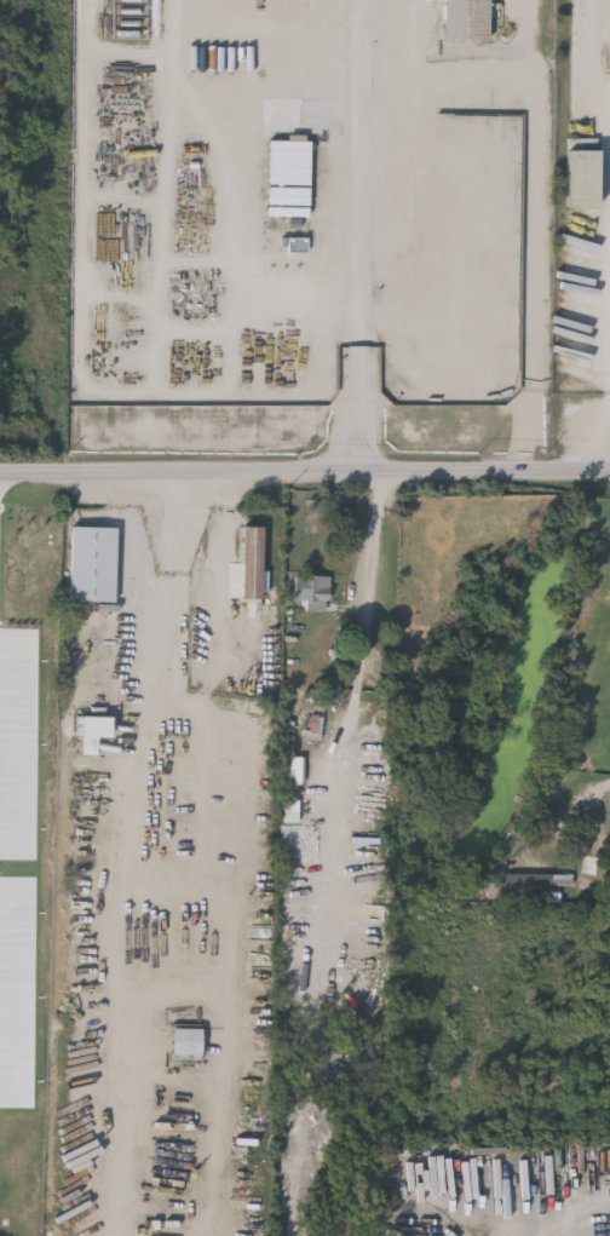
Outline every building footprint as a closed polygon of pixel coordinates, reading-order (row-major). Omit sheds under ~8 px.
[(444,41),(444,0),(489,0),(489,42),(444,41)] [(337,33),(281,32),(280,161),(291,161),(290,227),(335,227),(337,33)] [(470,156),(499,156),(499,65),(444,65),(443,243),(470,243),(470,156)] [(600,210),(601,152),(598,152),(598,143),(569,142),(568,209),(600,210)] [(458,281),(400,281),(400,347),(429,347),(429,311),(458,311),(458,281)] [(493,311),(465,311),(465,346),(493,346),(493,311)] [(117,531),(71,530),(71,605),(116,605),(117,531)] [(263,530),(243,530),(243,602),(263,602),(263,530)] [(330,580),(296,579),(296,604),(306,604),(306,614),(330,614),(330,580)] [(111,742),(111,720),(81,720),(81,742),(111,742)] [(281,789),(304,789),(304,761),(281,761),(281,789)] [(574,878),(522,878),(522,889),(574,888),(574,878)]
